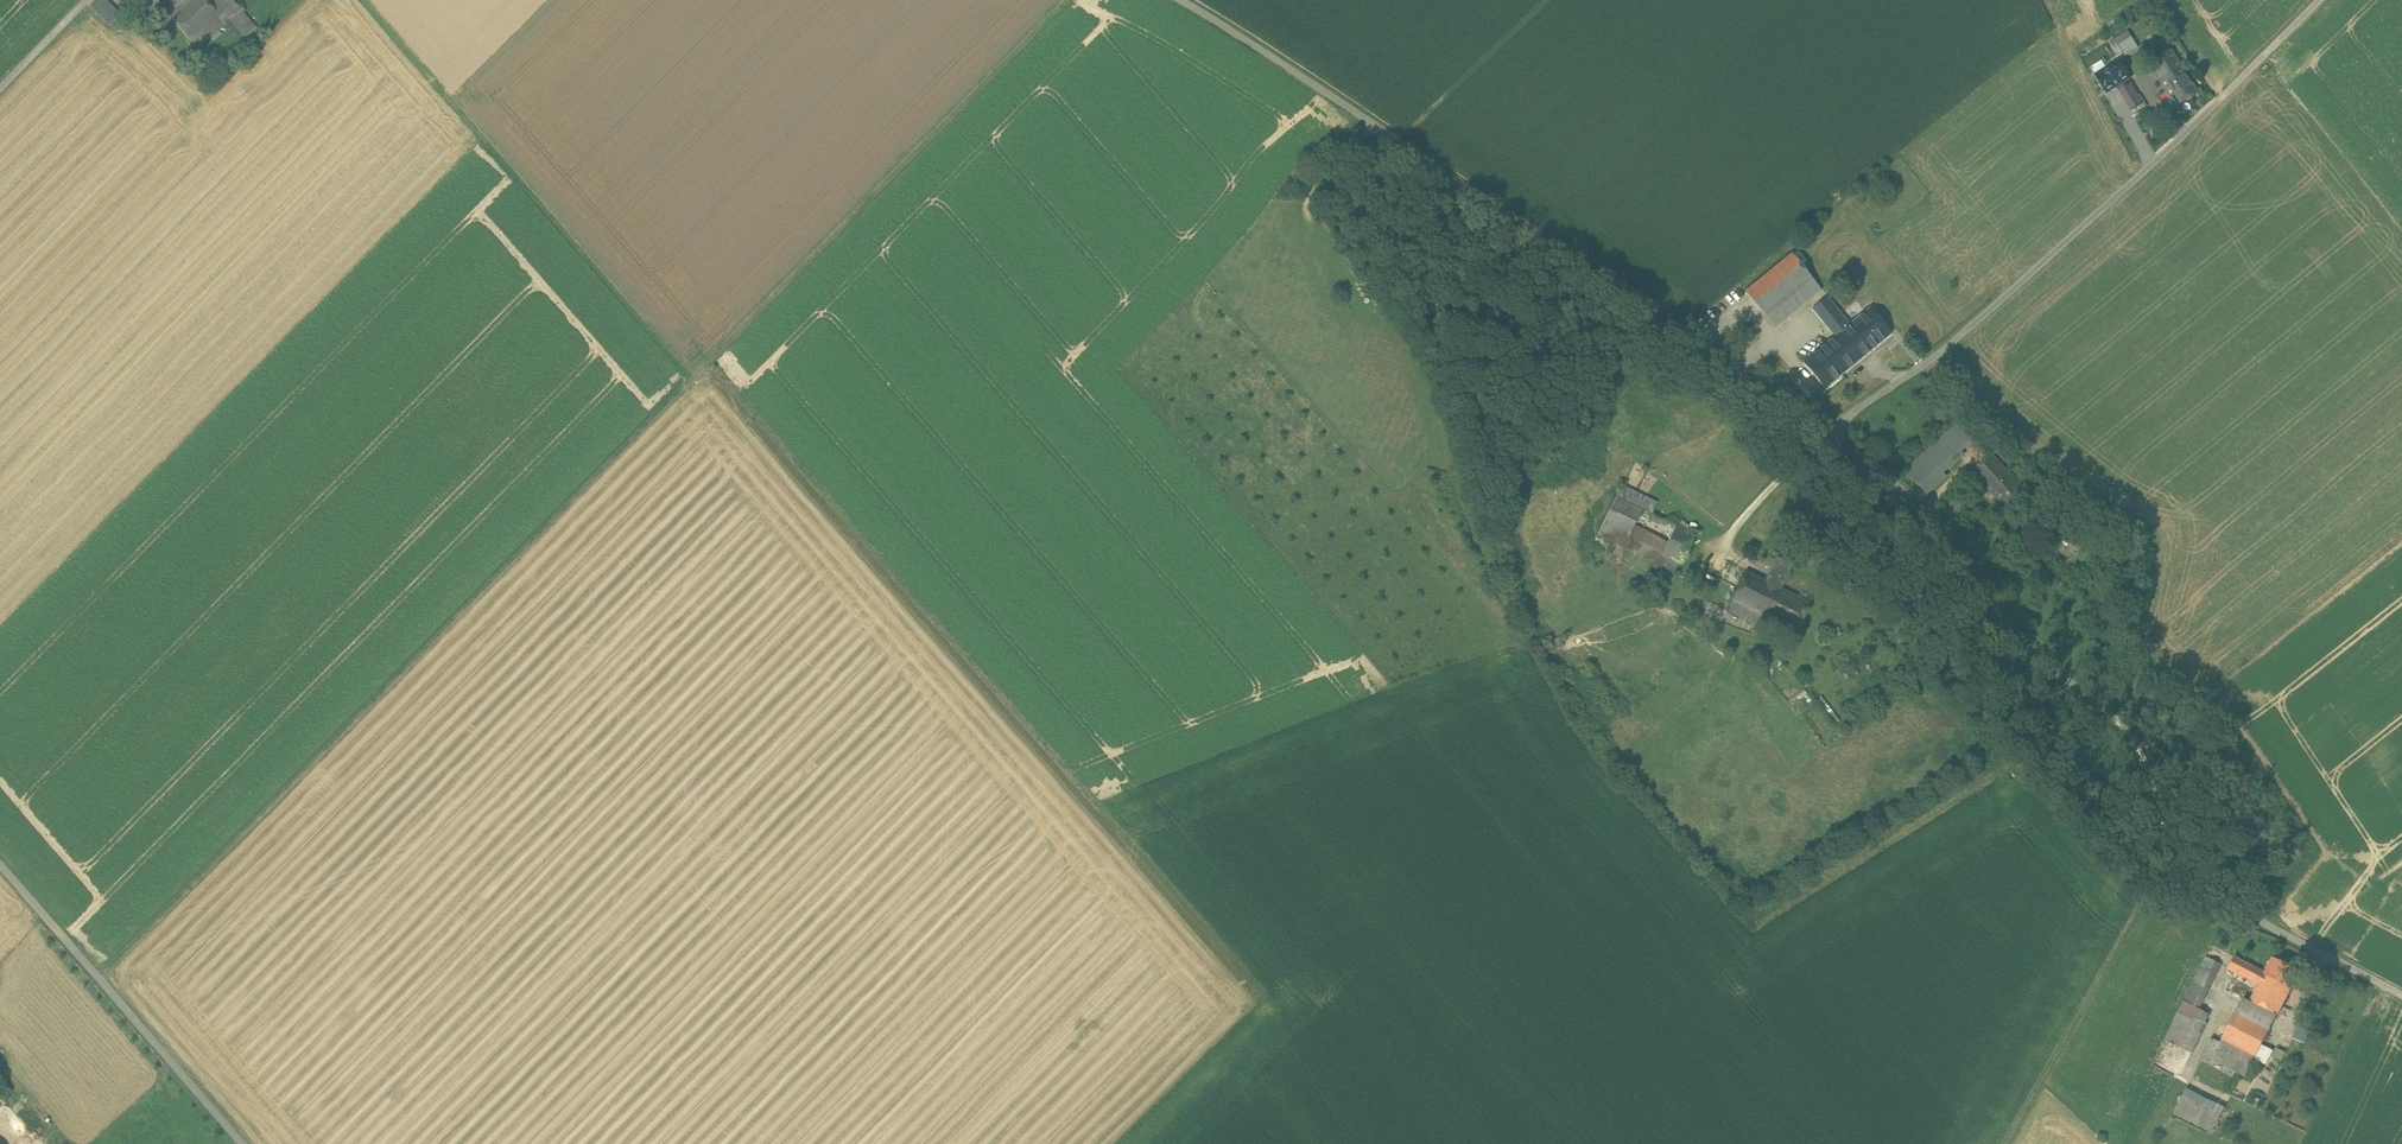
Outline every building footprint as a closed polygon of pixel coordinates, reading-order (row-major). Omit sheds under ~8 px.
[(106,0),(98,0),(91,7),(110,26),(121,15),(106,0)] [(164,10),(171,18),(186,5),(182,0),(175,0),(164,10)] [(171,18),(196,48),(225,23),(205,0),(192,0),(186,5),(171,18)] [(225,23),(240,10),(232,0),(205,0),(225,23)] [(241,9),(240,10),(225,23),(240,41),(256,27),(241,9)] [(2199,92),(2172,50),(2150,64),(2172,99),(2165,104),(2171,113),(2179,108),(2178,105),(2199,92)] [(2119,60),(2096,75),(2107,92),(2117,85),(2128,78),(2130,77),(2119,60)] [(2137,93),(2128,78),(2117,85),(2126,100),(2137,93)] [(2137,93),(2126,100),(2128,103),(2139,97),(2137,93)] [(2139,97),(2128,103),(2135,114),(2146,108),(2139,97)] [(1792,254),(1745,292),(1766,317),(1812,279),(1792,254)] [(1812,279),(1766,317),(1775,328),(1821,290),(1812,279)] [(1849,325),(1827,297),(1817,305),(1839,333),(1849,325)] [(1839,333),(1817,305),(1812,309),(1834,337),(1839,333)] [(1870,308),(1849,325),(1871,351),(1891,334),(1870,308)] [(1834,337),(1803,362),(1825,388),(1871,351),(1849,325),(1839,333),(1834,337)] [(1957,422),(1911,464),(1933,487),(1947,475),(1941,468),(1973,439),(1957,422)] [(1992,453),(1973,470),(1992,491),(2011,474),(1992,453)] [(1933,487),(1911,464),(1903,470),(1923,487),(1927,492),(1933,487)] [(2011,474),(1992,491),(2007,507),(2026,491),(2011,474)] [(1669,542),(1663,553),(1621,532),(1627,521),(1634,506),(1650,514),(1656,503),(1622,486),(1617,497),(1603,523),(1678,561),(1680,562),(1696,531),(1684,525),(1684,523),(1671,517),(1668,523),(1676,527),(1669,542)] [(1956,495),(1943,506),(1952,518),(1966,506),(1956,495)] [(1669,542),(1627,521),(1621,532),(1663,553),(1669,542)] [(1659,552),(1603,523),(1598,534),(1654,562),(1659,552)] [(2041,549),(2026,533),(2019,540),(2034,556),(2041,549)] [(1659,552),(1654,562),(1662,566),(1667,556),(1659,552)] [(2047,561),(2039,552),(2034,558),(2041,566),(2047,561)] [(1678,561),(1667,556),(1662,566),(1672,571),(1673,567),(1675,568),(1678,561)] [(1777,558),(1766,581),(1780,588),(1792,565),(1777,558)] [(1766,581),(1747,571),(1731,601),(1763,617),(1780,588),(1766,581)] [(1810,603),(1780,588),(1763,617),(1795,633),(1810,603)] [(1763,617),(1731,601),(1727,610),(1759,626),(1763,617)] [(1537,646),(1541,655),(1563,647),(1560,637),(1537,646)] [(1788,701),(1791,704),(1806,692),(1803,688),(1788,701)] [(2266,970),(2236,955),(2229,968),(2259,984),(2264,974),(2266,970)] [(2206,956),(2184,1001),(2200,1008),(2221,964),(2206,956)] [(2300,971),(2272,957),(2266,970),(2264,974),(2291,988),(2300,971)] [(2291,988),(2264,974),(2259,984),(2250,1000),(2278,1014),(2291,988)] [(2250,1000),(2244,997),(2233,1019),(2267,1035),(2278,1014),(2250,1000)] [(2200,1008),(2184,1001),(2165,1039),(2192,1052),(2202,1033),(2200,1032),(2209,1013),(2200,1008)] [(2267,1035),(2233,1019),(2227,1032),(2233,1035),(2260,1049),(2262,1045),(2267,1035)] [(2310,1031),(2298,1025),(2292,1038),(2304,1043),(2310,1031)] [(2256,1057),(2228,1044),(2233,1035),(2227,1032),(2223,1042),(2213,1037),(2202,1059),(2231,1073),(2232,1071),(2246,1077),(2256,1057)] [(2260,1049),(2233,1035),(2228,1044),(2256,1057),(2260,1049)] [(2285,1051),(2288,1043),(2283,1041),(2280,1049),(2285,1051)] [(2273,1051),(2262,1045),(2260,1049),(2256,1057),(2267,1063),(2273,1051)] [(2285,1051),(2280,1049),(2276,1047),(2273,1055),(2282,1060),(2286,1052),(2285,1051)] [(2225,1107),(2186,1088),(2183,1095),(2222,1114),(2225,1107)] [(2222,1114),(2183,1095),(2174,1113),(2212,1132),(2222,1114)]
